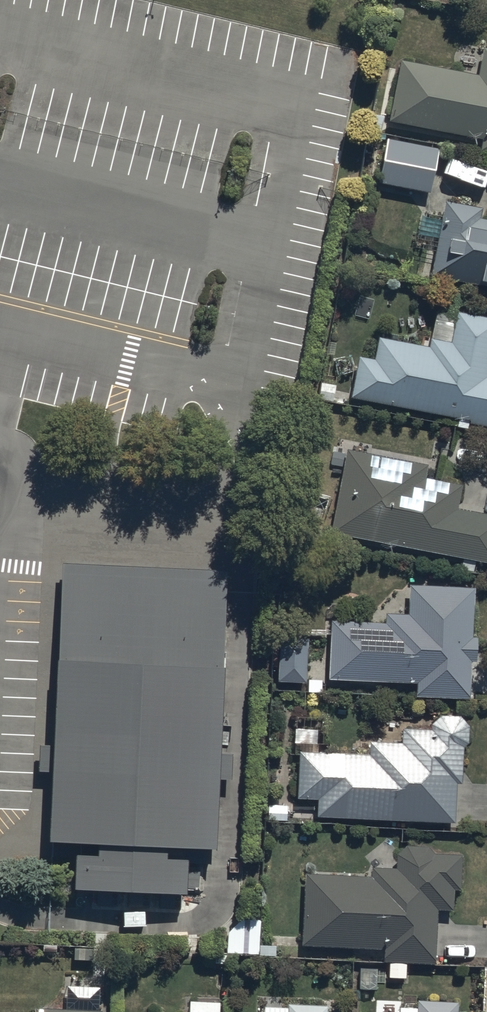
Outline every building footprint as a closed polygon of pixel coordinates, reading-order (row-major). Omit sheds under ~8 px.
[(397,57),(386,121),(482,137),(480,150),(486,152),(486,47),(480,46),(475,72),(397,57)] [(436,147),(385,137),(377,182),(428,191),(436,147)] [(435,243),(429,273),(486,284),(486,218),(480,217),(482,207),(442,200),(439,219),(416,215),(411,239),(435,243)] [(376,336),(371,357),(356,354),(348,397),(457,418),(456,424),(467,426),(468,420),(486,424),(486,373),(486,368),(486,318),(454,312),(449,341),(428,337),(426,345),(376,336)] [(327,529),(459,554),(456,569),(472,572),(475,557),(486,559),(486,513),(457,507),(461,484),(425,477),(427,466),(343,450),(327,529)] [(57,560),(43,842),(73,843),(71,883),(181,888),(182,860),(209,861),(224,568),(57,560)] [(329,620),(327,677),(413,680),(412,697),(466,699),(467,660),(473,660),(474,635),(471,635),(473,586),(408,584),(407,613),(383,612),(382,622),(329,620)] [(315,797),(315,813),(452,819),(454,782),(460,782),(462,745),(466,746),(467,717),(430,715),(430,727),(401,725),(400,741),(368,739),(367,752),(297,749),(295,796),(315,797)] [(404,976),(404,961),(433,962),(436,908),(451,908),(452,887),(459,887),(461,851),(430,850),(431,845),(395,844),(394,866),(370,865),(369,875),(302,871),(300,943),(354,945),(355,976),(404,976)] [(257,932),(236,931),(236,953),(257,953),(257,932)] [(218,1001),(186,1000),(186,1011),(218,1011),(218,1001)] [(455,1002),(397,1001),(397,1011),(455,1011),(455,1002)] [(325,1004),(286,1003),(285,1011),(324,1011),(325,1004)]
